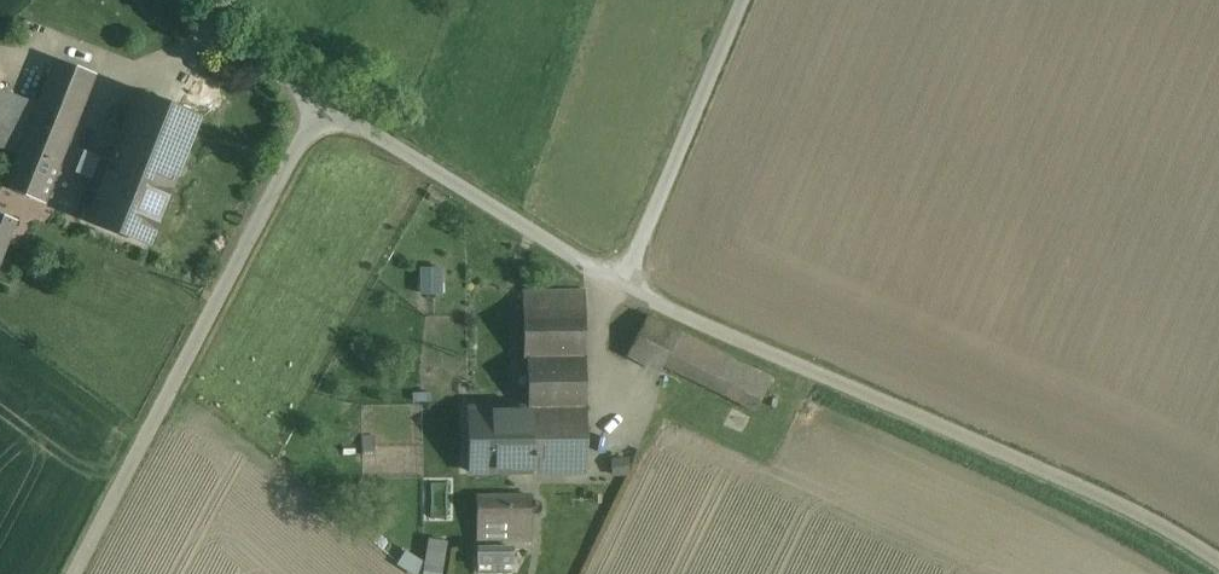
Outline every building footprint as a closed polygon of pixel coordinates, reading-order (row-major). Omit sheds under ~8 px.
[(21,155),(7,187),(43,201),(93,76),(57,62),(54,69),(36,115),(21,155)] [(21,109),(36,115),(54,69),(38,63),(25,99),(21,109)] [(36,115),(21,109),(25,99),(0,90),(0,147),(21,155),(36,115)] [(200,118),(138,93),(111,162),(103,182),(89,218),(88,218),(88,219),(151,244),(151,243),(200,118)] [(103,182),(111,162),(84,151),(76,171),(103,182)] [(0,216),(0,260),(15,222),(0,216)] [(419,265),(420,292),(443,291),(442,264),(419,265)] [(585,291),(524,291),(525,358),(529,358),(586,357),(585,291)] [(681,333),(647,317),(628,356),(662,373),(667,363),(681,333)] [(774,379),(681,333),(667,363),(759,409),(774,379)] [(586,357),(529,358),(529,407),(586,407),(586,357)] [(529,407),(471,408),(471,473),(587,471),(586,407),(529,407)] [(531,496),(478,497),(478,521),(531,521),(531,496)] [(531,521),(478,521),(478,541),(531,540),(531,521)] [(430,539),(424,573),(440,573),(446,542),(430,539)] [(512,548),(478,548),(478,565),(512,565),(512,548)] [(512,565),(478,565),(478,573),(512,573),(512,565)]
